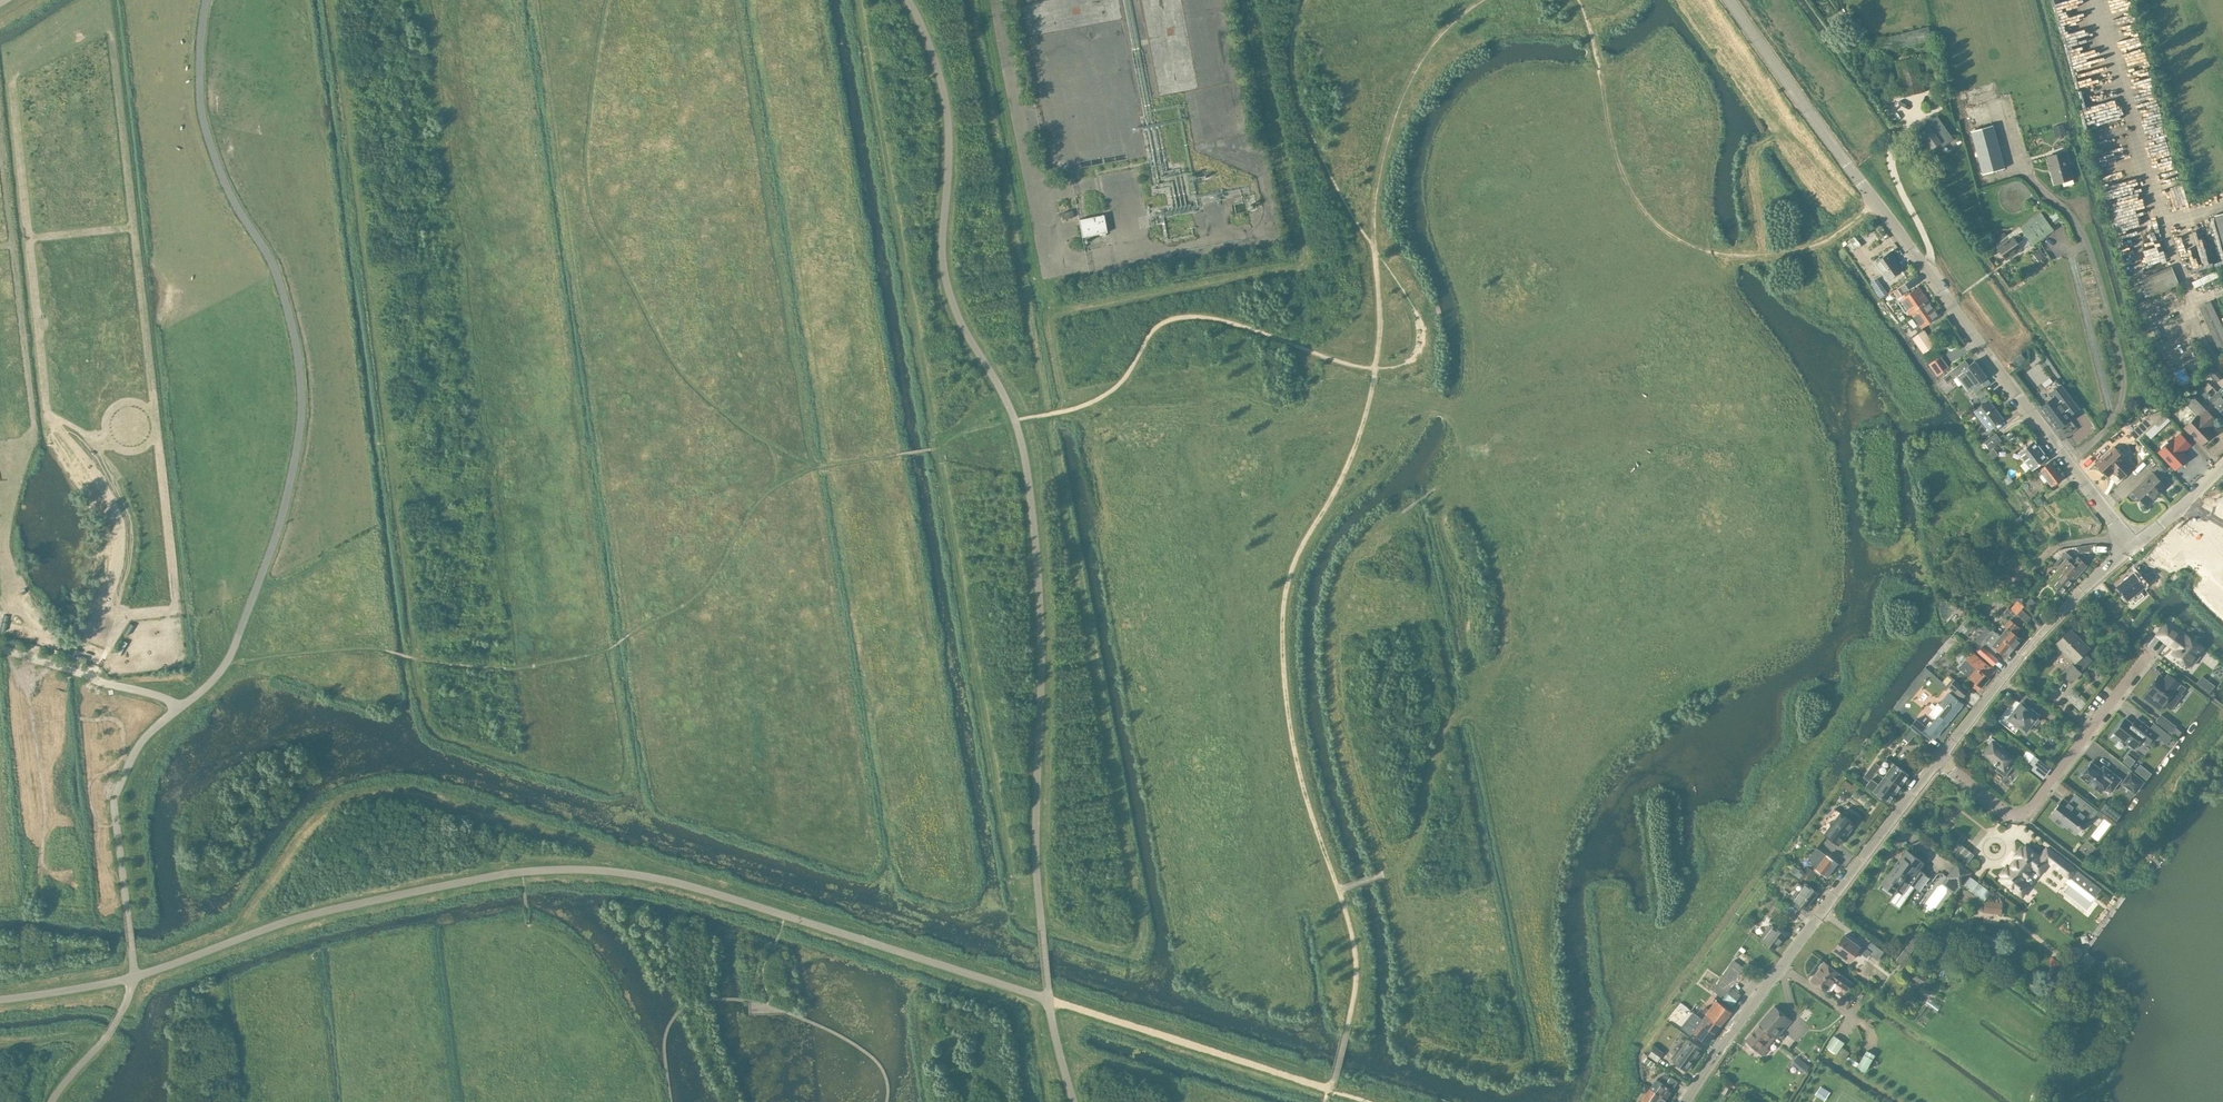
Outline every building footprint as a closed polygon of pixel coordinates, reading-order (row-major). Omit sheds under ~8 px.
[(1928,25),(1864,41),(1868,56),(1932,40),(1928,25)] [(1904,96),(1925,91),(1917,58),(1896,63),(1904,96)] [(1931,105),(1944,102),(1941,89),(1928,92),(1931,105)] [(1947,135),(1938,122),(1931,127),(1929,125),(1920,132),(1932,148),(1941,142),(1940,140),(1947,135)] [(2062,124),(2053,127),(2056,136),(2065,134),(2062,124)] [(1993,125),(1971,131),(1982,174),(2004,168),(1993,125)] [(2074,179),(2067,151),(2046,156),(2049,167),(2048,167),(2049,172),(2050,171),(2054,184),(2074,179)] [(1063,219),(1074,217),(1073,210),(1062,212),(1063,219)] [(2054,229),(2041,212),(2020,227),(2019,226),(2006,235),(2004,232),(1993,240),(2006,259),(2022,247),(2022,248),(2030,242),(2032,245),(2054,229)] [(2213,215),(2222,248),(2222,212),(2213,215)] [(1082,237),(1108,232),(1104,215),(1079,219),(1082,237)] [(1855,237),(1848,242),(1854,250),(1861,245),(1855,237)] [(1889,279),(1902,270),(1895,260),(1897,258),(1891,250),(1876,261),(1889,279)] [(2148,298),(2179,283),(2170,265),(2140,280),(2148,298)] [(1878,278),(1871,282),(1881,297),(1887,293),(1878,278)] [(1905,284),(1894,292),(1898,297),(1909,289),(1905,284)] [(1906,295),(1898,301),(1905,312),(1906,311),(1914,306),(1916,309),(1928,300),(1921,291),(1918,287),(1906,295)] [(1914,306),(1906,311),(1911,317),(1913,315),(1921,327),(1939,315),(1928,300),(1916,309),(1914,306)] [(2222,354),(2222,327),(2210,301),(2198,306),(2221,355),(2222,354)] [(1913,338),(1923,353),(1935,345),(1924,330),(1913,338)] [(2021,353),(2012,359),(2016,365),(2025,359),(2021,353)] [(1965,360),(1943,377),(1947,382),(1957,375),(1969,390),(1987,376),(1974,360),(1968,364),(1965,360)] [(2213,366),(2208,370),(2217,380),(2222,376),(2213,366)] [(2053,397),(2041,407),(2057,428),(2069,419),(2066,415),(2068,413),(2069,415),(2078,408),(2060,385),(2051,392),(2056,398),(2054,399),(2053,397)] [(2217,392),(2208,400),(2222,416),(2222,398),(2217,392)] [(2212,424),(2216,420),(2192,395),(2184,403),(2196,416),(2184,428),(2200,445),(2204,442),(2205,443),(2213,436),(2211,434),(2215,431),(2209,424),(2210,423),(2212,424)] [(2004,418),(1989,398),(1974,410),(1989,430),(2004,418)] [(2149,415),(2145,419),(2152,426),(2155,424),(2158,427),(2167,417),(2161,410),(2149,415)] [(2152,426),(2145,419),(2130,433),(2137,441),(2152,426)] [(1994,432),(1985,438),(1990,445),(1999,438),(1994,432)] [(2190,445),(2180,434),(2173,441),(2171,440),(2168,443),(2167,441),(2160,447),(2162,449),(2159,452),(2175,469),(2178,466),(2179,468),(2186,461),(2185,460),(2188,457),(2182,451),(2184,450),(2190,445)] [(2032,470),(2048,457),(2034,439),(2018,452),(2032,470)] [(2116,450),(2113,447),(2096,463),(2099,466),(2097,468),(2104,474),(2105,473),(2108,476),(2114,471),(2116,472),(2115,473),(2120,478),(2131,468),(2124,461),(2126,460),(2122,457),(2124,455),(2118,449),(2116,450)] [(2051,486),(2064,476),(2051,459),(2038,469),(2051,486)] [(2162,463),(2156,468),(2161,473),(2166,467),(2162,463)] [(2146,506),(2167,487),(2152,471),(2131,490),(2146,506)] [(2077,546),(2078,553),(2092,551),(2091,544),(2077,546)] [(2058,567),(2074,581),(2082,572),(2082,571),(2087,565),(2077,556),(2074,560),(2070,556),(2068,559),(2067,558),(2058,567)] [(2061,595),(2074,581),(2058,567),(2045,580),(2061,595)] [(2133,572),(2122,581),(2121,581),(2122,581),(2116,586),(2127,600),(2144,586),(2133,572)] [(2030,598),(2025,604),(2031,610),(2036,604),(2030,598)] [(2014,612),(2015,612),(2025,622),(2026,623),(2031,617),(2018,605),(2013,611),(2014,612)] [(2005,628),(1998,635),(1999,636),(1999,637),(2012,648),(2021,639),(2014,633),(2024,621),(2015,612),(2014,612),(2002,625),(2005,628)] [(2186,636),(2185,637),(2166,623),(2157,635),(2168,644),(2169,643),(2176,648),(2172,653),(2188,665),(2189,663),(2192,665),(2199,656),(2197,654),(2202,648),(2186,636)] [(1993,630),(1982,642),(1994,653),(1997,649),(2005,657),(2012,648),(1999,637),(1999,636),(1998,635),(1993,630)] [(2071,664),(2062,673),(2071,682),(2080,673),(2079,671),(2090,660),(2083,653),(2088,648),(2070,630),(2057,643),(2075,662),(2072,665),(2071,664)] [(1975,639),(1970,644),(1977,651),(1993,665),(1998,660),(1982,645),(1975,639)] [(1978,692),(1995,671),(1973,652),(1961,665),(1961,671),(1976,684),(1973,687),(1978,692)] [(2156,679),(2146,692),(2163,705),(2164,704),(2171,709),(2182,695),(2181,694),(2186,688),(2179,682),(2171,676),(2168,674),(2164,679),(2162,678),(2159,675),(2156,679)] [(1948,686),(1962,698),(1968,691),(1955,679),(1948,686)] [(1910,727),(1929,743),(1934,738),(1935,739),(1964,704),(1949,692),(1939,704),(1940,705),(1931,716),(1934,719),(1927,727),(1916,719),(1910,727)] [(2014,699),(1998,720),(2014,733),(2019,727),(2025,732),(2030,726),(2029,724),(2036,715),(2031,711),(2037,704),(2026,694),(2020,702),(2019,702),(2014,699)] [(2160,714),(2156,720),(2171,732),(2175,726),(2160,714)] [(2125,718),(2114,732),(2134,748),(2141,739),(2147,744),(2154,734),(2166,743),(2171,737),(2154,723),(2150,728),(2137,718),(2136,718),(2139,720),(2136,725),(2135,724),(2132,724),(2125,718)] [(1897,719),(1894,723),(1900,728),(1903,724),(1897,719)] [(2008,764),(2013,757),(2001,748),(2003,745),(1991,736),(1987,742),(1989,744),(1982,753),(1994,762),(1993,764),(1995,765),(1996,764),(1998,765),(1995,769),(2005,777),(2012,767),(2008,764)] [(2034,767),(2040,760),(2034,755),(2034,756),(2029,762),(2028,762),(2034,767)] [(1886,775),(1894,763),(1886,757),(1872,778),(1871,777),(1864,786),(1889,804),(1901,786),(1886,775)] [(2096,767),(2093,764),(2091,762),(2086,768),(2085,767),(2081,773),(2082,774),(2080,776),(2101,792),(2099,790),(2103,785),(2111,790),(2120,779),(2103,766),(2101,770),(2096,767)] [(1886,775),(1901,786),(1910,774),(1894,763),(1886,775)] [(2134,793),(2143,782),(2130,772),(2122,783),(2134,793)] [(2097,811),(2075,794),(2068,803),(2063,798),(2049,816),(2063,826),(2064,824),(2075,833),(2087,818),(2089,820),(2097,811)] [(1845,837),(1847,833),(1855,823),(1835,808),(1819,829),(1839,845),(1845,837)] [(1828,878),(1839,864),(1816,847),(1809,856),(1812,866),(1828,878)] [(2039,857),(2026,847),(2023,850),(2021,848),(2016,856),(2017,857),(2009,868),(2007,867),(2001,874),(2003,875),(2001,879),(2018,892),(2026,883),(2022,880),(2032,867),(2039,873),(2040,871),(2041,872),(2047,865),(2046,864),(2048,861),(2069,877),(2075,869),(2047,848),(2039,857)] [(1918,881),(1924,873),(1919,870),(1920,869),(1918,868),(1923,862),(1921,861),(1921,860),(1906,849),(1881,883),(1893,892),(1894,891),(1895,893),(1897,890),(1902,894),(1914,878),(1918,881)] [(1959,886),(1970,872),(1957,862),(1947,877),(1959,886)] [(1793,866),(1789,872),(1801,880),(1805,874),(1793,866)] [(1808,867),(1804,872),(1811,878),(1815,873),(1808,867)] [(1786,893),(1782,898),(1791,905),(1799,911),(1802,907),(1806,910),(1819,892),(1807,883),(1804,881),(1802,885),(1797,882),(1793,887),(1796,889),(1791,897),(1786,893)] [(2000,913),(2001,903),(1985,901),(1984,911),(2000,913)] [(1798,911),(1791,905),(1788,903),(1785,908),(1795,915),(1798,911)] [(1771,924),(1761,938),(1775,949),(1785,935),(1771,924)] [(1849,963),(1861,947),(1844,934),(1832,950),(1849,963)] [(1878,960),(1884,951),(1871,942),(1864,950),(1878,960)] [(1714,987),(1712,989),(1732,1005),(1740,994),(1731,987),(1746,968),(1734,959),(1721,977),(1710,968),(1702,979),(1714,987)] [(1852,982),(1839,973),(1839,972),(1823,961),(1810,979),(1826,990),(1833,980),(1846,990),(1852,982)] [(1705,1027),(1714,1034),(1732,1011),(1716,999),(1705,1013),(1706,1013),(1702,1018),(1707,1023),(1705,1027)] [(1776,1039),(1792,1020),(1774,1005),(1758,1023),(1745,1040),(1763,1056),(1769,1049),(1767,1047),(1775,1038),(1776,1039)] [(1707,1043),(1714,1034),(1705,1027),(1707,1023),(1702,1018),(1692,1031),(1707,1043)] [(1834,1036),(1826,1047),(1836,1054),(1844,1043),(1834,1036)] [(1688,1071),(1703,1050),(1687,1039),(1673,1060),(1688,1071)] [(1652,1045),(1646,1054),(1657,1061),(1663,1053),(1652,1045)] [(1842,1047),(1836,1054),(1844,1060),(1849,1052),(1842,1047)] [(1866,1050),(1857,1067),(1865,1072),(1874,1055),(1866,1050)] [(1797,1056),(1791,1062),(1803,1072),(1808,1066),(1797,1056)] [(1848,1057),(1846,1060),(1856,1067),(1858,1063),(1848,1057)] [(1657,1079),(1650,1088),(1667,1099),(1679,1082),(1671,1077),(1670,1078),(1666,1075),(1664,1075),(1660,1081),(1657,1079)] [(1821,1086),(1815,1095),(1824,1101),(1830,1092),(1821,1086)] [(1667,1099),(1650,1088),(1641,1101),(1665,1101),(1667,1099)]
